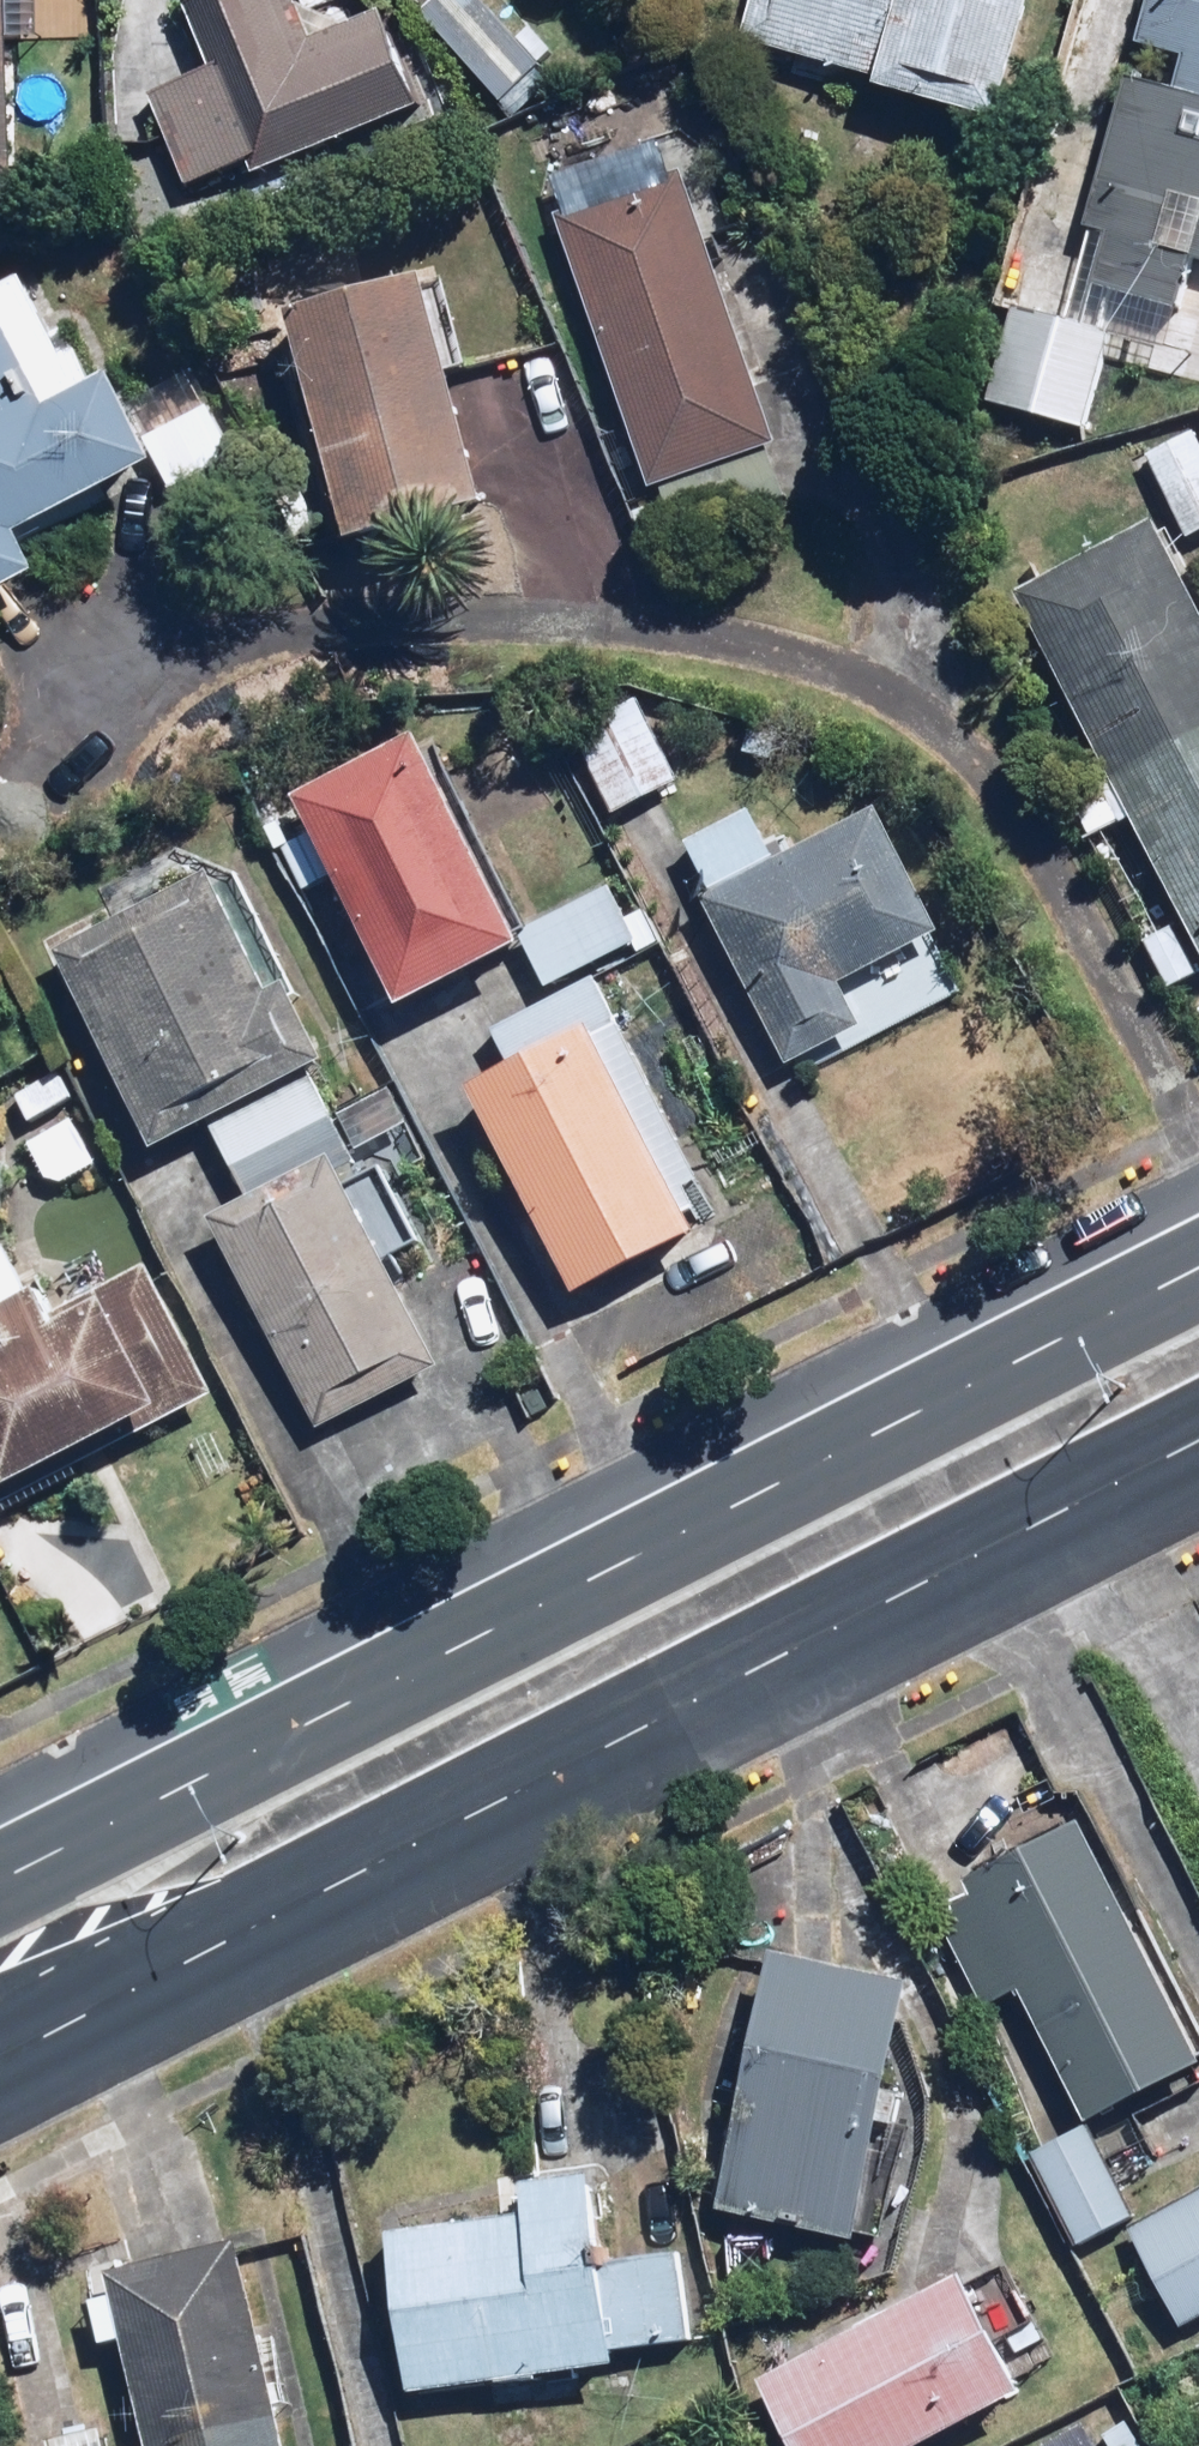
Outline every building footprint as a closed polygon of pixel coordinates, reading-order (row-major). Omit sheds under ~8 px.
[(7,0),(0,0),(0,177),(10,177),(7,0)] [(427,109),(391,5),(294,38),(281,0),(181,0),(206,72),(147,92),(182,193),(427,109)] [(739,11),(743,0),(707,0),(739,11)] [(743,58),(998,128),(1033,0),(759,0),(743,58)] [(1076,319),(1020,305),(993,411),(1082,434),(1107,338),(1172,354),(1195,267),(1198,268),(1198,0),(1158,0),(1076,319)] [(678,176),(552,220),(669,551),(795,506),(678,176)] [(144,443),(113,381),(96,390),(70,339),(56,346),(15,265),(0,272),(0,602),(41,581),(20,539),(158,470),(144,443)] [(423,277),(283,317),(349,551),(490,511),(423,277)] [(199,415),(144,443),(158,470),(178,510),(233,482),(199,415)] [(1195,434),(1134,466),(1178,548),(1198,537),(1198,442),(1195,434)] [(1151,526),(1005,600),(1198,980),(1198,979),(1198,620),(1151,526)] [(677,784),(636,700),(569,734),(610,817),(677,784)] [(515,938),(419,746),(300,806),(313,832),(284,846),(305,888),(332,875),(401,1011),(521,950),(515,938)] [(863,1048),(968,999),(885,819),(781,868),(755,812),(682,845),(786,1067),(857,1034),(863,1048)] [(48,953),(169,1218),(237,1187),(206,1121),(308,1074),(326,1065),(288,985),(269,994),(215,876),(48,953)] [(606,892),(515,938),(521,950),(545,996),(635,951),(606,892)] [(702,1188),(594,979),(489,1034),(512,1077),(471,1099),(575,1300),(704,1233),(685,1197),(702,1188)] [(380,1169),(386,1182),(427,1162),(391,1088),(334,1116),(361,1171),(377,1164),(380,1169)] [(99,1172),(74,1122),(24,1148),(50,1197),(99,1172)] [(386,1182),(380,1169),(220,1249),(314,1435),(443,1370),(388,1262),(419,1247),(386,1182)] [(41,1494),(214,1398),(145,1274),(58,1323),(38,1289),(25,1296),(0,1250),(0,1517),(41,1494)] [(1078,1811),(954,1875),(1084,2128),(1198,2069),(1198,2048),(1078,1811)] [(907,1980),(768,1949),(710,2213),(849,2243),(907,1980)] [(1129,2216),(1084,2128),(1026,2157),(1071,2245),(1129,2216)] [(484,2388),(494,2445),(590,2445),(576,2370),(617,2363),(692,2349),(672,2243),(596,2256),(581,2175),(512,2188),(518,2220),(382,2245),(411,2401),(484,2388)] [(1127,2230),(1180,2332),(1198,2321),(1198,2193),(1127,2230)] [(85,2282),(100,2350),(126,2344),(148,2445),(281,2445),(239,2249),(85,2282)] [(966,2286),(758,2379),(788,2445),(935,2445),(1020,2408),(966,2286)] [(1077,2417),(1032,2445),(1033,2445),(1139,2445),(1122,2419),(1091,2439),(1077,2417)]
